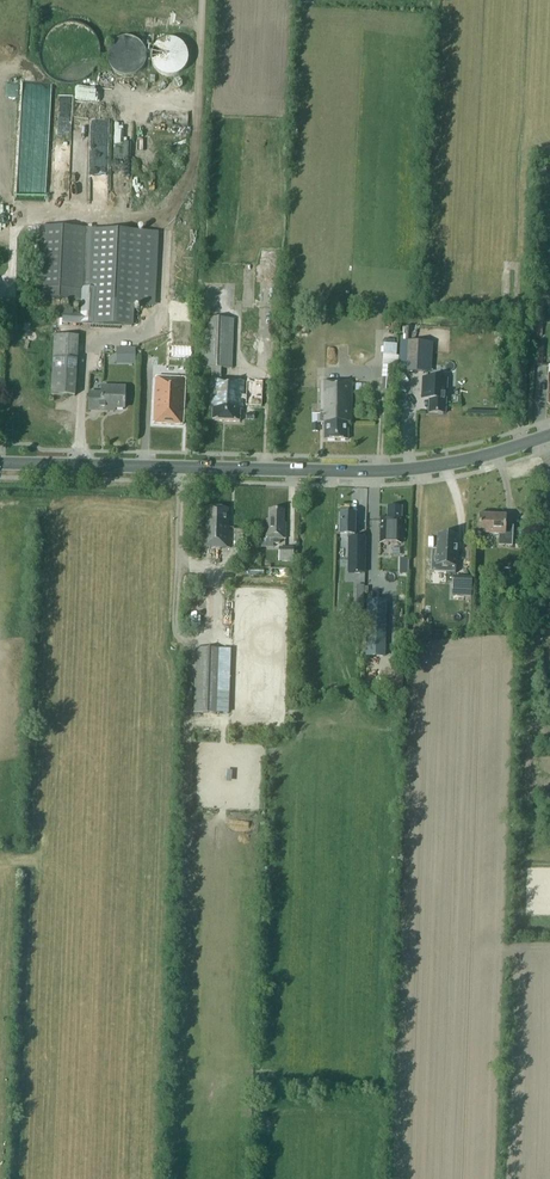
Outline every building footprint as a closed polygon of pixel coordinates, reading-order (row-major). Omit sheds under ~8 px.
[(141,73),(138,38),(109,40),(112,75),(141,73)] [(156,40),(157,75),(186,74),(185,39),(156,40)] [(76,100),(119,102),(120,90),(77,88),(76,100)] [(58,97),(57,145),(90,145),(90,147),(110,148),(110,119),(74,118),(74,97),(58,97)] [(132,326),(135,326),(135,319),(133,319),(133,316),(138,316),(139,311),(134,310),(136,231),(40,227),(37,298),(82,300),(82,309),(63,308),(62,323),(132,326)] [(244,306),(256,306),(255,293),(244,294),(244,306)] [(169,359),(191,360),(192,303),(171,302),(169,359)] [(212,368),(212,379),(221,380),(221,369),(232,369),(234,319),(203,318),(201,368),(212,368)] [(294,334),(308,334),(308,322),(294,322),(294,334)] [(535,322),(534,336),(542,337),(543,322),(541,322),(535,322)] [(77,396),(79,335),(54,334),(52,395),(77,396)] [(426,371),(427,343),(409,343),(407,371),(426,371)] [(384,345),(383,357),(382,378),(383,378),(382,390),(393,391),(394,379),(396,345),(384,345)] [(533,365),(543,365),(543,347),(534,346),(533,361),(533,365)] [(126,347),(127,365),(134,365),(134,347),(126,347)] [(156,378),(154,424),(165,424),(172,425),(183,425),(185,379),(156,378)] [(221,380),(212,379),(211,379),(210,409),(213,409),(212,421),(240,422),(240,419),(241,410),(243,410),(244,400),(244,396),(245,381),(221,380)] [(447,380),(435,379),(423,379),(422,399),(429,399),(429,413),(445,413),(446,394),(447,380)] [(244,400),(246,400),(246,405),(262,406),(263,382),(247,381),(246,397),(244,396),(244,400)] [(318,424),(321,423),(325,423),(324,439),(348,440),(348,423),(352,423),(351,381),(321,381),(321,414),(312,414),(312,424),(318,424)] [(101,387),(101,394),(89,393),(89,410),(114,411),(114,408),(124,409),(125,388),(101,387)] [(380,543),(401,543),(402,507),(388,507),(388,518),(381,518),(380,543)] [(201,547),(230,548),(231,531),(229,531),(230,521),(228,521),(228,509),(206,508),(205,517),(202,516),(201,547)] [(284,510),(270,510),(269,520),(267,520),(266,539),(274,539),(274,544),(280,544),(280,539),(286,539),(286,523),(284,523),(284,510)] [(341,513),(340,534),(348,535),(355,535),(355,514),(341,513)] [(493,513),(480,513),(479,533),(499,534),(499,545),(513,546),(514,526),(505,526),(506,517),(493,516),(493,513)] [(235,532),(236,548),(236,551),(243,551),(242,528),(234,528),(234,532),(235,532)] [(520,530),(519,539),(533,539),(533,531),(520,530)] [(437,534),(437,549),(432,549),(431,570),(446,570),(446,573),(456,573),(457,554),(457,549),(458,535),(437,534)] [(348,535),(348,539),(349,539),(349,573),(364,573),(365,538),(355,538),(355,535),(348,535)] [(294,562),(294,548),(280,547),(279,561),(281,562),(281,564),(287,564),(287,561),(294,562)] [(461,590),(472,590),(472,578),(453,577),(453,589),(461,590)] [(366,644),(385,644),(386,601),(367,601),(366,644)] [(197,648),(195,713),(220,714),(223,649),(197,648)]
